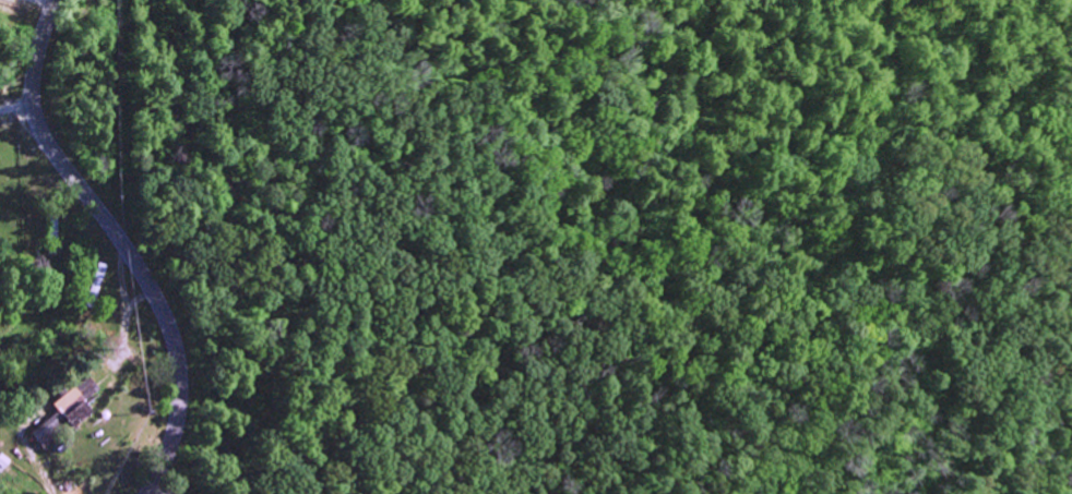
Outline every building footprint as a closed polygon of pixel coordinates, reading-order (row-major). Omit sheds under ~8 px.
[(48,405),(69,429),(89,412),(81,403),(96,390),(83,375),(48,405)] [(34,440),(40,449),(52,439),(46,431),(34,440)]
